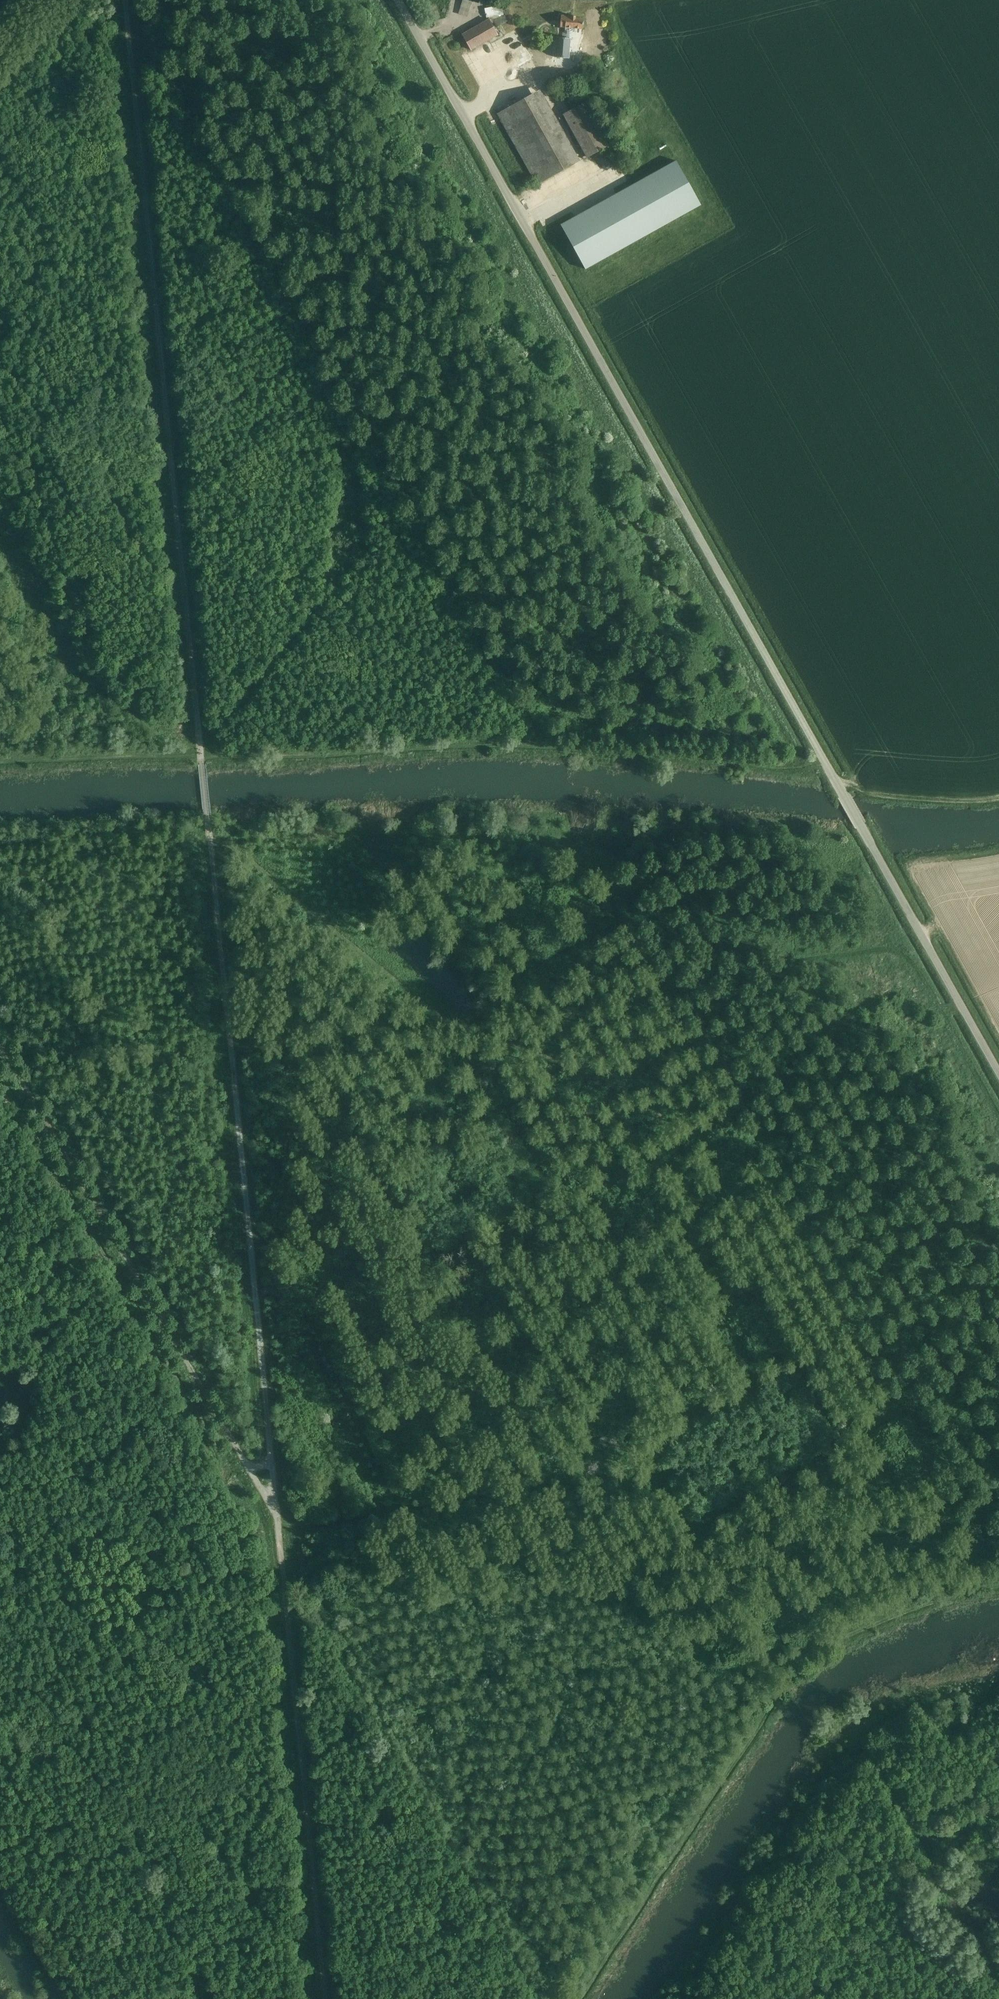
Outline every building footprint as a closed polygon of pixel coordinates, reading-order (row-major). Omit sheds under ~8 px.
[(459,11),(471,15),(474,5),(462,1),(459,11)] [(502,5),(484,9),(486,18),(491,17),(491,20),(498,18),(498,16),(500,15),(500,16),(504,15),(504,13),(508,12),(506,5),(502,6),(502,5)] [(576,17),(561,15),(560,27),(565,28),(565,30),(572,31),(573,28),(582,29),(583,19),(576,18),(576,17)] [(489,19),(461,34),(471,51),(498,35),(489,19)] [(541,90),(499,113),(538,184),(580,161),(541,90)] [(587,157),(608,146),(584,103),(563,115),(587,157)] [(700,204),(677,162),(676,161),(561,225),(585,269),(700,205),(700,204)]
